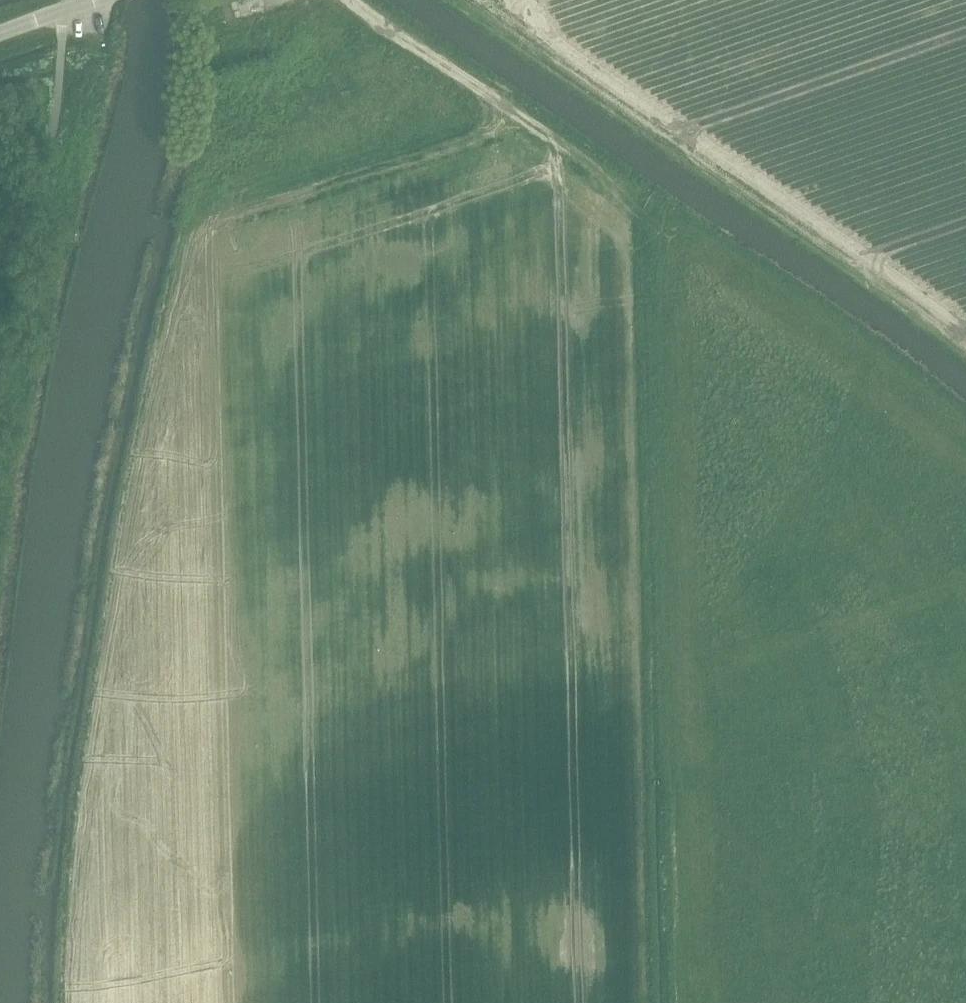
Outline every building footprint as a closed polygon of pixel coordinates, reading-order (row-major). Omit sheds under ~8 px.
[(267,13),(262,0),(229,0),(228,0),(236,23),(267,13)]
